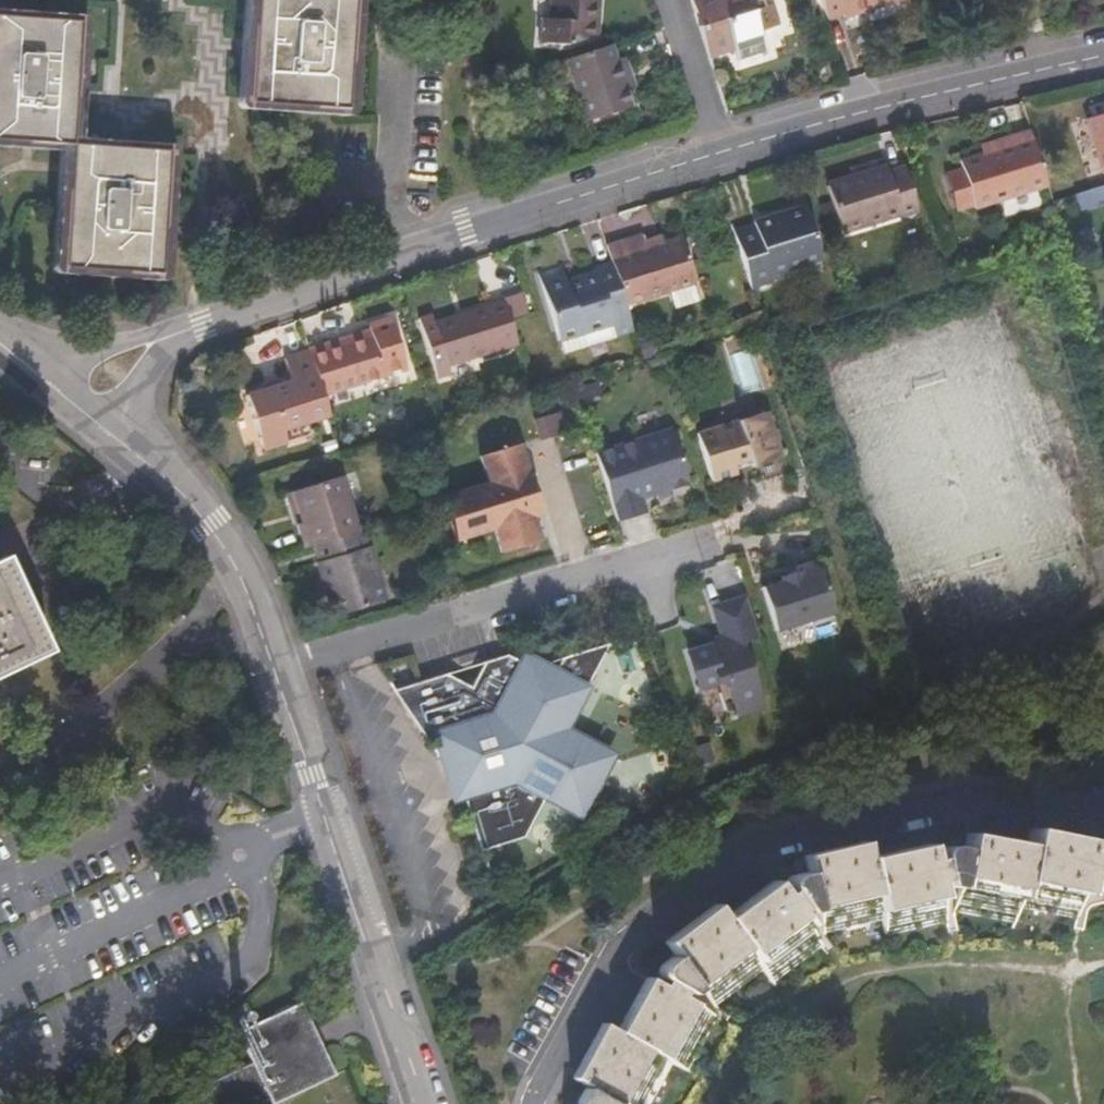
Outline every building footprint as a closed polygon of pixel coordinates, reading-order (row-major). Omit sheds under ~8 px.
[(245,101),(339,107),(347,0),(252,0),(245,101)] [(548,18),(540,18),(539,42),(567,43),(595,34),(598,2),(592,1),(592,0),(549,0),(548,18)] [(706,55),(733,46),(738,57),(766,49),(760,30),(778,24),(771,0),(689,0),(706,55)] [(824,17),(838,12),(840,16),(891,0),(819,0),(824,17)] [(68,143),(77,20),(0,15),(0,138),(28,140),(68,143)] [(608,43),(563,59),(585,121),(630,105),(624,88),(614,59),(608,43)] [(614,59),(624,88),(633,84),(622,56),(614,59)] [(1081,121),(1097,171),(1102,170),(1103,176),(1103,115),(1081,121)] [(1046,186),(1029,132),(1012,137),(1014,145),(960,161),(973,208),(1046,186)] [(164,150),(68,143),(67,167),(60,265),(156,272),(158,235),(164,150)] [(885,169),(827,187),(840,231),(898,212),(899,216),(916,211),(903,170),(887,175),(885,169)] [(1089,189),(1093,205),(1103,201),(1103,185),(1089,189)] [(737,243),(738,248),(752,290),(774,283),(772,276),(822,260),(809,217),(757,233),(757,236),(737,243)] [(658,230),(623,241),(628,255),(662,244),(658,230)] [(623,241),(607,247),(612,265),(625,306),(670,291),(694,283),(681,238),(662,244),(628,255),(623,241)] [(625,306),(612,265),(594,271),(595,273),(576,279),(577,283),(567,287),(562,272),(539,280),(558,341),(561,340),(611,324),(614,336),(632,329),(625,306)] [(694,283),(670,291),(676,307),(700,299),(694,283)] [(518,345),(510,319),(523,315),(517,296),(503,300),(504,302),(434,324),(431,316),(418,320),(436,379),(449,375),(446,367),(518,345)] [(325,343),(307,349),(307,353),(321,397),(384,378),(383,375),(405,368),(390,321),(368,328),(371,338),(327,350),(325,343)] [(611,324),(561,340),(564,350),(614,336),(611,324)] [(652,338),(637,343),(643,359),(657,354),(652,338)] [(284,431),(328,417),(321,397),(307,353),(285,361),(291,383),(246,397),(263,450),(287,443),(284,431)] [(765,413),(696,435),(711,482),(734,475),(731,466),(748,461),(750,468),(780,459),(765,413)] [(671,430),(595,455),(616,523),(645,515),(640,499),(654,494),(667,490),(688,484),(671,430)] [(515,457),(521,455),(518,445),(512,447),(515,457)] [(487,484),(441,498),(456,543),(493,531),(501,554),(539,542),(532,519),(540,516),(536,503),(522,507),(517,489),(530,485),(521,455),(515,457),(512,447),(479,458),(487,484)] [(296,523),(304,549),(314,545),(357,532),(340,476),(291,491),(300,521),(296,523)] [(522,507),(536,503),(530,485),(517,489),(522,507)] [(667,490),(654,494),(656,500),(669,496),(667,490)] [(365,547),(360,531),(357,532),(314,545),(319,561),(317,562),(334,615),(378,602),(369,574),(376,572),(369,546),(365,547)] [(762,589),(776,633),(833,614),(818,570),(799,577),(797,573),(780,578),(781,582),(762,589)] [(0,575),(0,660),(31,644),(0,575)] [(711,647),(691,653),(701,687),(722,681),(722,682),(731,687),(732,686),(741,714),(764,707),(742,638),(756,634),(745,599),(716,608),(724,634),(727,642),(711,647)] [(724,634),(708,639),(711,647),(727,642),(724,634)] [(390,690),(462,792),(479,847),(521,834),(543,792),(571,806),(588,774),(595,778),(607,753),(570,733),(576,722),(565,717),(580,689),(584,683),(603,643),(559,657),(552,671),(523,656),(519,662),(503,654),(481,662),(468,685),(444,673),(390,690)] [(673,1059),(684,1065),(713,1012),(719,1015),(721,1009),(714,1005),(762,970),(768,978),(819,941),(823,945),(828,940),(823,932),(882,920),(884,930),(944,918),(945,921),(954,920),(952,911),(1013,922),(1017,903),(1075,914),(1075,922),(1082,923),(1083,914),(1084,909),(1087,906),(1090,903),(1103,901),(1103,849),(1100,850),(1097,851),(1095,853),(1095,856),(1088,855),(1091,839),(1030,828),(1028,843),(967,832),(964,847),(952,845),(949,845),(946,845),(943,846),(940,849),(938,853),(938,856),(931,857),(928,843),(867,855),(865,840),(807,854),(809,870),(794,874),(790,876),(788,878),(787,880),(787,883),(787,888),(783,892),(773,879),(722,916),(715,905),(667,940),(676,952),(664,960),(660,963),(659,968),(659,970),(659,974),(662,978),(659,984),(647,977),(617,1029),(604,1021),(573,1076),(588,1085),(581,1096),(579,1100),(579,1103),(649,1103),(673,1059)] [(251,1059),(179,1093),(184,1103),(254,1103),(268,1097),(270,1101),(332,1072),(300,1000),(238,1029),(251,1059)]
